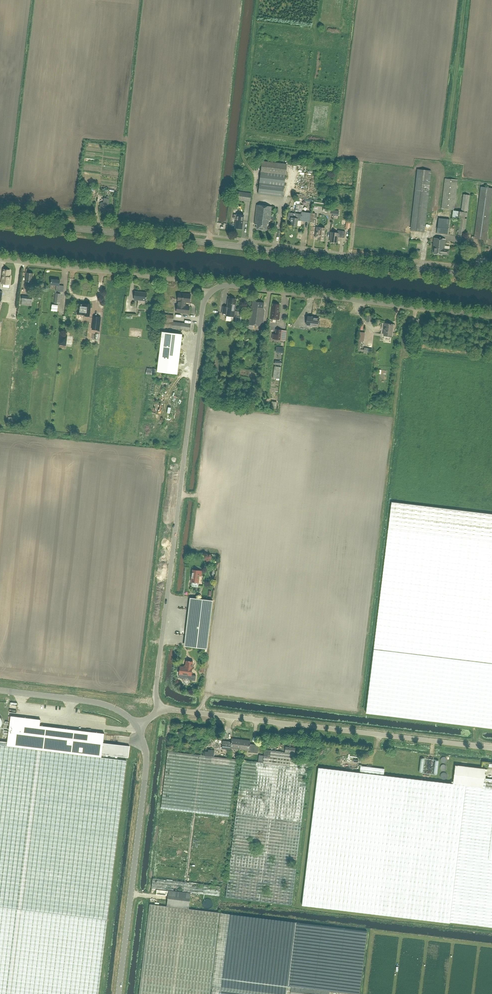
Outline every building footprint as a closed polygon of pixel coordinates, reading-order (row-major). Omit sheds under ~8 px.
[(283,198),(287,164),(262,161),(258,195),(283,198)] [(424,232),(431,171),(417,170),(411,231),(424,232)] [(454,210),(457,180),(445,179),(441,209),(454,210)] [(491,197),(491,189),(481,187),(481,186),(479,186),(478,189),(480,189),(474,237),(472,236),(472,238),(474,239),(486,241),(491,197)] [(235,200),(242,201),(244,193),(236,192),(235,200)] [(464,238),(470,196),(463,195),(461,212),(453,211),(452,218),(460,219),(458,237),(464,238)] [(103,203),(101,203),(100,208),(101,209),(101,213),(105,213),(106,209),(107,209),(107,205),(108,205),(109,199),(104,198),(103,203)] [(270,221),(272,207),(257,205),(255,225),(257,225),(257,229),(266,231),(267,225),(268,225),(269,221),(270,221)] [(311,213),(302,212),(301,212),(301,215),(295,214),(289,213),(288,218),(291,218),(290,222),(292,222),(291,226),(297,227),(297,226),(300,227),(301,226),(301,222),(301,220),(305,220),(307,220),(310,220),(311,213)] [(237,214),(237,215),(234,215),(234,219),(236,220),(235,228),(242,229),(244,215),(237,214)] [(448,235),(449,221),(438,220),(437,234),(448,235)] [(323,241),(324,233),(325,229),(317,228),(315,238),(318,238),(318,241),(323,241)] [(344,238),(345,232),(338,231),(337,233),(331,232),(330,242),(338,243),(338,238),(344,238)] [(449,255),(449,250),(444,249),(446,239),(434,238),(432,253),(434,253),(434,254),(442,255),(442,254),(449,255)] [(10,270),(3,270),(1,284),(10,285),(10,277),(9,277),(9,275),(10,275),(10,271),(10,270)] [(27,273),(26,282),(25,286),(33,287),(34,282),(32,282),(33,274),(27,273)] [(52,279),(51,284),(51,285),(57,286),(56,291),(63,292),(64,286),(59,286),(60,280),(52,279)] [(147,293),(135,292),(134,300),(146,301),(146,298),(147,298),(147,297),(146,297),(147,293)] [(185,302),(190,303),(191,295),(179,293),(178,302),(180,302),(179,313),(188,314),(189,307),(185,306),(185,302)] [(227,307),(223,307),(222,314),(227,314),(227,316),(234,317),(236,300),(234,300),(235,299),(230,298),(230,299),(228,299),(227,307)] [(263,308),(264,303),(253,302),(252,307),(251,307),(248,325),(263,327),(265,311),(263,308)] [(78,309),(77,314),(83,315),(83,314),(85,314),(85,316),(86,317),(88,317),(89,316),(91,305),(90,305),(89,304),(88,303),(87,304),(86,304),(86,305),(84,305),(79,304),(78,308),(78,309)] [(279,314),(280,305),(273,304),(272,310),(271,310),(269,319),(279,321),(280,314),(279,314)] [(94,316),(92,330),(100,331),(102,317),(94,316)] [(318,327),(319,318),(308,317),(306,326),(318,327)] [(392,336),(393,325),(385,324),(384,335),(392,336)] [(280,340),(282,330),(276,330),(275,335),(273,334),(272,339),(280,340)] [(177,375),(182,334),(162,332),(157,372),(177,375)] [(67,335),(60,335),(59,345),(66,346),(67,335)] [(392,502),(389,528),(374,649),(366,713),(491,728),(491,514),(392,502)] [(201,576),(202,571),(193,570),(191,582),(192,582),(191,585),(192,586),(197,587),(198,586),(199,583),(198,583),(199,576),(201,576)] [(213,601),(192,599),(187,646),(208,649),(213,601)] [(195,681),(196,676),(191,675),(185,667),(180,667),(179,674),(179,676),(180,678),(184,679),(183,681),(185,683),(188,684),(190,682),(190,680),(195,681)] [(7,746),(101,757),(102,754),(113,756),(128,758),(129,746),(115,744),(103,743),(103,742),(104,734),(74,730),(40,726),(41,720),(11,716),(10,722),(9,725),(9,731),(8,737),(7,742),(7,746)] [(231,750),(231,748),(240,749),(241,740),(231,739),(231,743),(227,742),(227,741),(223,741),(222,749),(231,750)] [(250,745),(250,741),(241,740),(240,749),(249,750),(248,752),(257,753),(258,745),(254,744),(254,746),(250,745)] [(126,760),(101,757),(7,746),(7,742),(0,741),(0,993),(98,993),(126,760)] [(294,759),(295,747),(285,746),(285,752),(265,750),(263,762),(242,760),(233,836),(225,897),(291,905),(309,761),(294,759)] [(484,778),(485,769),(455,765),(453,784),(384,775),(384,769),(382,768),(361,766),(360,772),(345,771),(318,767),(302,905),(374,914),(450,922),(491,927),(491,779),(484,778)] [(169,890),(191,892),(219,896),(221,886),(153,878),(152,881),(152,888),(169,890)] [(191,892),(169,890),(169,891),(168,896),(167,906),(189,908),(191,892)] [(211,987),(220,912),(150,904),(141,979),(139,993),(210,993),(211,987)] [(329,991),(355,993),(359,993),(367,931),(296,922),(220,913),(211,993),(329,993),(329,991)]
